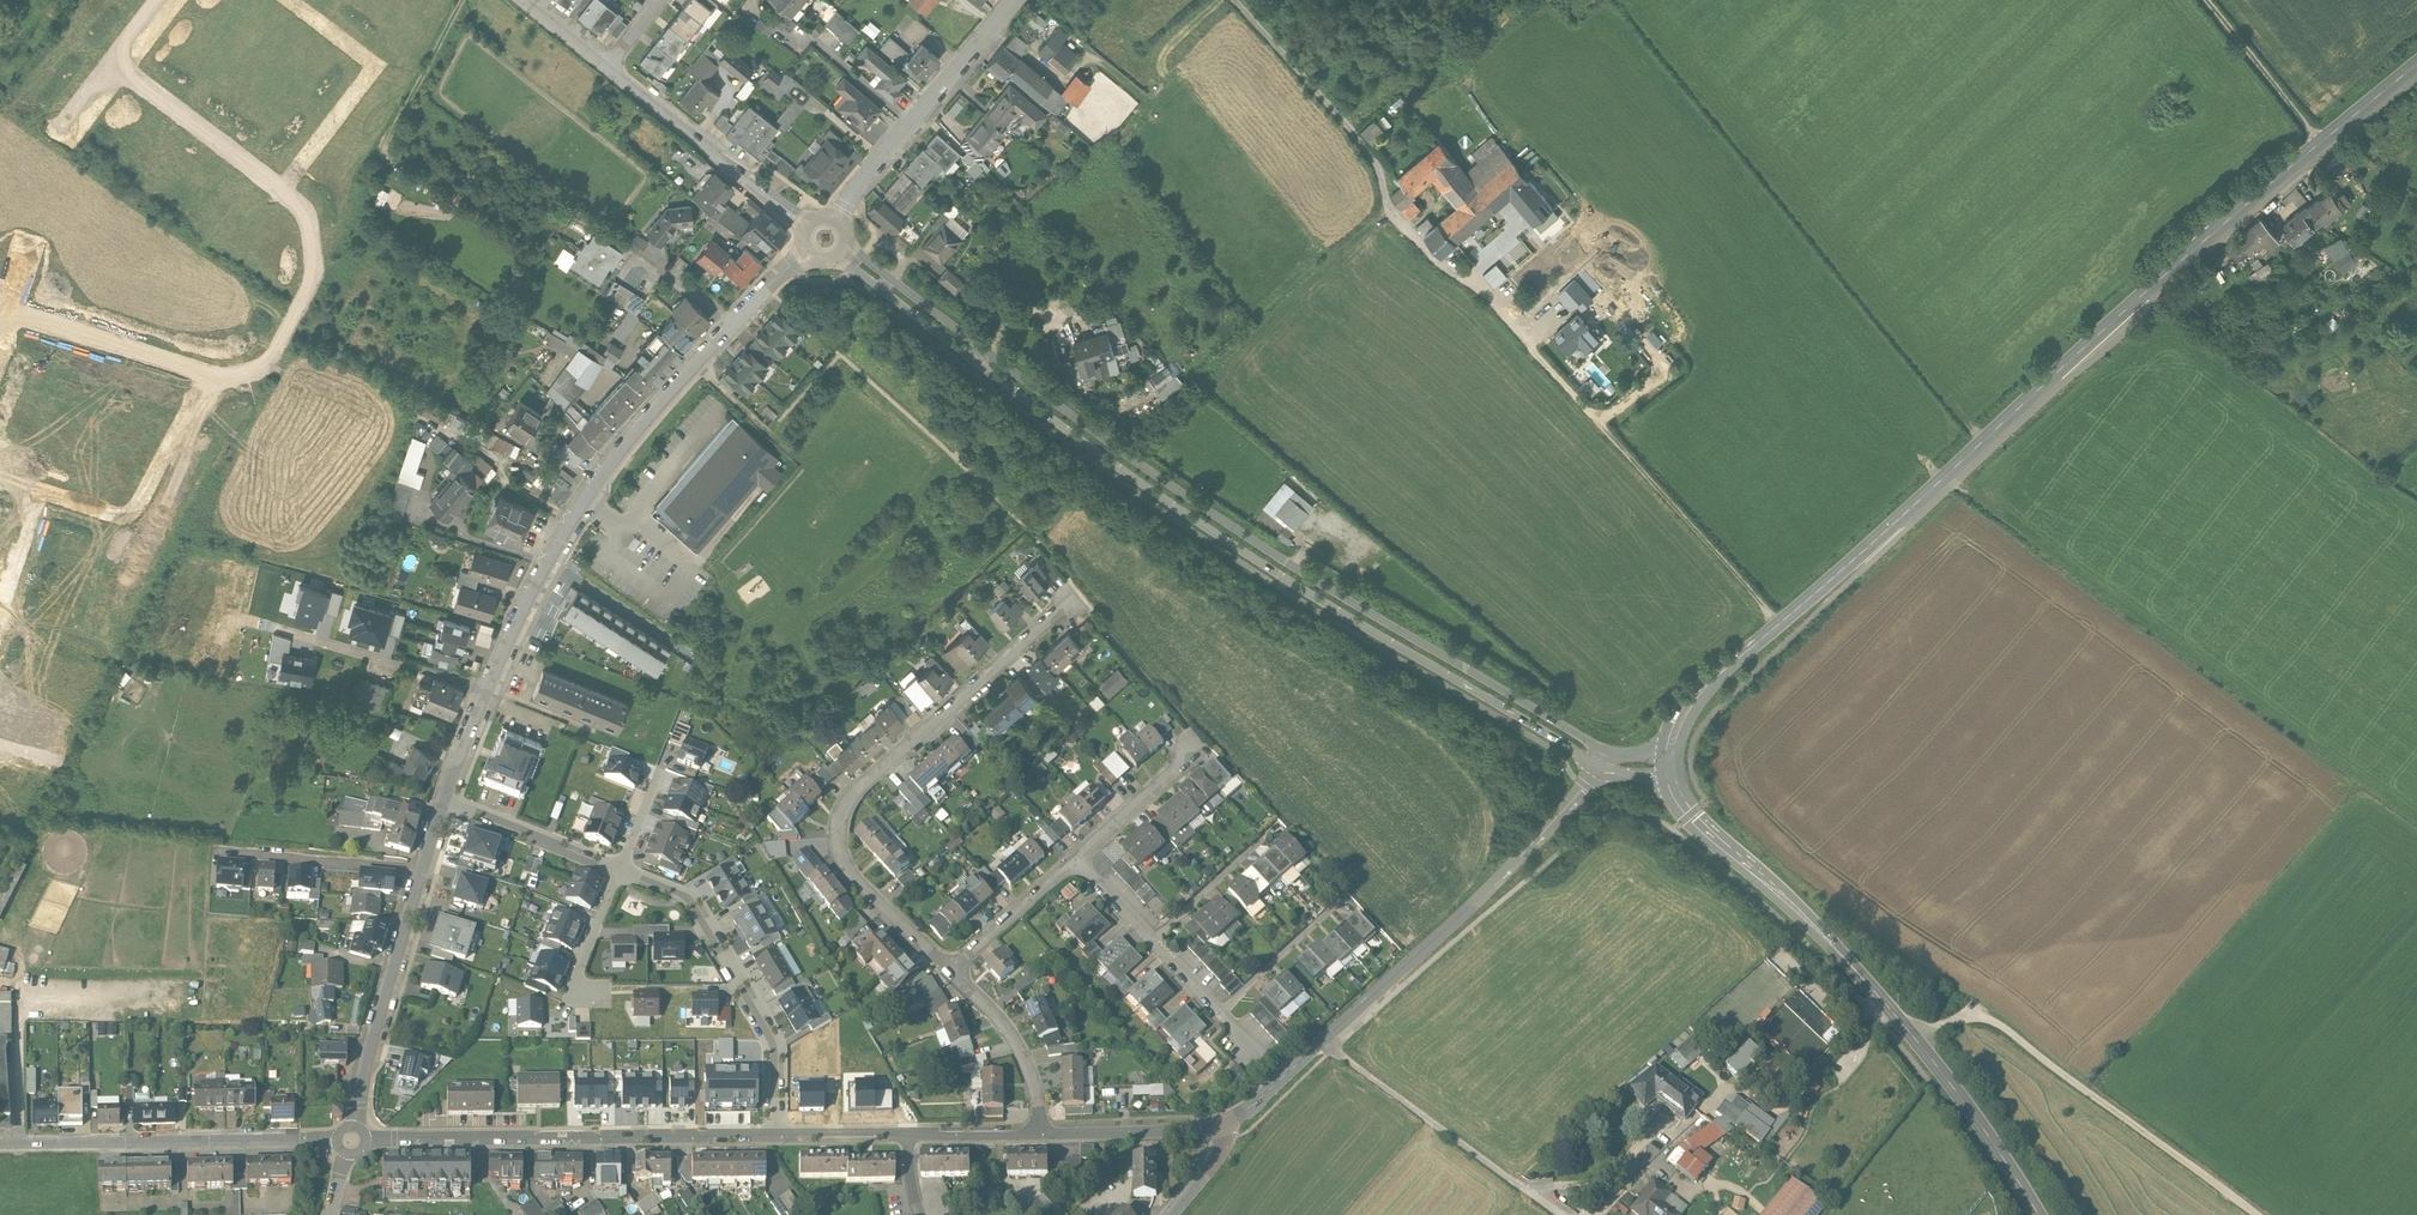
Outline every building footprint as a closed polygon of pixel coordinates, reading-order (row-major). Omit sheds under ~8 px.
[(603,0),(588,0),(582,8),(577,13),(589,22),(605,2),(603,0)] [(696,0),(691,0),(683,9),(701,23),(710,11),(696,0)] [(710,11),(716,4),(711,0),(696,0),(710,11)] [(794,0),(771,0),(786,14),(789,16),(789,15),(799,4),(794,0)] [(925,13),(935,0),(910,0),(925,13)] [(616,11),(605,2),(589,22),(600,31),(604,25),(614,13),(616,11)] [(1030,19),(1037,25),(1051,10),(1043,4),(1030,19)] [(701,23),(683,9),(669,27),(687,41),(701,23)] [(858,29),(837,10),(825,24),(847,42),(858,29)] [(614,13),(604,25),(610,30),(619,18),(614,13)] [(782,28),(786,23),(782,19),(776,14),(772,19),(782,28)] [(789,15),(789,16),(786,14),(782,19),(786,23),(792,28),(797,22),(789,15)] [(626,22),(619,18),(610,30),(616,35),(626,22)] [(875,36),(882,27),(871,18),(864,26),(875,36)] [(763,19),(761,21),(758,25),(768,33),(773,28),(763,19)] [(818,21),(810,31),(815,36),(824,25),(818,21)] [(1015,32),(1028,43),(1036,34),(1023,23),(1015,32)] [(687,41),(669,27),(655,44),(673,58),(687,41)] [(1004,45),(1017,56),(1028,43),(1015,32),(1004,45)] [(1079,55),(1052,34),(1039,50),(1065,72),(1079,55)] [(688,70),(697,77),(697,76),(703,80),(716,64),(715,63),(719,59),(727,48),(714,37),(688,70)] [(883,49),(898,62),(902,56),(904,54),(889,41),(883,49)] [(673,58),(655,44),(641,62),(659,76),(673,58)] [(908,61),(902,56),(898,62),(897,62),(918,80),(923,75),(938,59),(921,44),(908,61)] [(905,79),(866,45),(857,55),(882,76),(874,85),(893,101),(902,92),(897,88),(905,79)] [(1017,81),(1029,66),(1017,56),(1004,45),(987,64),(1001,76),(1006,71),(1017,81)] [(734,53),(727,48),(719,59),(743,78),(752,68),(738,57),(741,54),(736,51),(734,53)] [(1017,81),(1040,100),(1052,85),(1029,66),(1017,81)] [(774,85),(781,76),(772,68),(764,77),(774,85)] [(782,91),(790,98),(800,86),(784,73),(781,76),(774,85),(782,91)] [(774,85),(764,77),(762,75),(754,84),(775,101),(782,91),(774,85)] [(1062,93),(1049,108),(1055,113),(1068,98),(1074,103),(1088,84),(1077,75),(1062,93)] [(697,76),(697,77),(681,97),(698,112),(705,103),(708,105),(711,102),(710,101),(717,92),(703,80),(697,76)] [(879,109),(843,78),(836,86),(858,105),(849,116),(862,126),(863,128),(879,109)] [(1017,91),(1009,85),(996,101),(992,101),(989,105),(990,108),(989,109),(991,111),(987,116),(1005,131),(1007,132),(1012,126),(1015,127),(1018,122),(1017,120),(1021,116),(1034,127),(1045,115),(1034,105),(1031,108),(1015,94),(1017,91)] [(1052,85),(1040,100),(1049,108),(1062,93),(1052,85)] [(792,99),(802,107),(811,95),(800,86),(790,98),(792,99)] [(962,94),(951,109),(958,114),(969,98),(962,94)] [(772,123),(777,127),(782,131),(802,107),(792,99),(772,123)] [(772,123),(748,104),(732,124),(725,133),(735,141),(738,138),(756,152),(768,137),(777,127),(772,123)] [(1365,130),(1377,142),(1397,123),(1386,111),(1365,130)] [(713,123),(725,133),(732,124),(727,120),(729,118),(722,112),(713,123)] [(1005,131),(987,116),(985,115),(978,123),(979,124),(969,137),(967,136),(987,153),(987,152),(986,151),(997,139),(998,140),(1005,131)] [(862,126),(849,116),(845,121),(857,132),(862,126)] [(827,138),(835,146),(841,139),(829,128),(822,135),(827,139),(827,138)] [(960,153),(937,132),(927,143),(929,144),(940,154),(934,160),(939,165),(945,170),(960,153)] [(978,163),(987,153),(967,136),(960,144),(967,150),(975,160),(978,163)] [(1465,173),(1440,143),(1429,152),(1442,168),(1432,176),(1457,206),(1478,189),(1505,166),(1500,160),(1507,154),(1492,136),(1471,154),(1478,161),(1465,173)] [(774,142),(768,137),(756,152),(754,155),(760,160),(774,142)] [(835,146),(827,138),(827,139),(815,152),(836,170),(848,156),(835,146)] [(929,144),(924,150),(934,160),(940,154),(929,144)] [(780,156),(770,148),(761,159),(771,168),(780,156)] [(924,150),(922,149),(906,166),(907,167),(904,171),(921,186),(939,165),(934,160),(924,150)] [(970,164),(975,160),(967,150),(962,155),(970,164)] [(836,170),(815,152),(804,165),(804,166),(812,173),(825,184),(836,170)] [(1429,152),(1398,177),(1404,184),(1412,193),(1432,176),(1442,168),(1429,152)] [(1478,189),(1493,207),(1508,194),(1526,178),(1511,160),(1512,159),(1507,154),(1500,160),(1505,166),(1478,189)] [(2336,155),(2322,167),(2331,178),(2346,167),(2336,155)] [(982,167),(978,163),(975,160),(970,164),(968,166),(976,174),(982,167)] [(804,166),(804,165),(800,162),(794,169),(806,180),(812,173),(804,166)] [(921,186),(904,171),(900,175),(899,174),(884,191),(886,193),(894,201),(895,200),(901,193),(909,200),(921,186)] [(730,186),(715,173),(696,194),(693,198),(712,213),(714,215),(725,203),(726,202),(720,197),(730,186)] [(1526,178),(1508,194),(1533,222),(1551,206),(1526,178)] [(1412,193),(1404,184),(1391,196),(1411,219),(1420,211),(1409,196),(1412,193)] [(1457,206),(1445,216),(1452,225),(1454,224),(1463,235),(1494,208),(1493,207),(1478,189),(1457,206)] [(886,193),(881,199),(891,209),(897,202),(895,200),(894,201),(886,193)] [(2326,197),(2305,213),(2318,229),(2319,231),(2349,207),(2341,196),(2331,204),(2326,197)] [(881,199),(878,197),(868,209),(881,221),(880,222),(880,225),(882,227),(888,227),(892,231),(893,230),(902,219),(903,219),(891,209),(881,199)] [(758,214),(763,209),(753,199),(748,205),(758,214)] [(725,203),(714,215),(722,221),(726,225),(733,216),(736,212),(725,203)] [(2368,223),(2375,211),(2362,204),(2356,216),(2368,223)] [(692,223),(690,206),(667,209),(662,214),(675,224),(692,223)] [(1551,206),(1533,222),(1550,243),(1569,227),(1551,206)] [(746,227),(739,235),(756,248),(761,242),(769,250),(787,231),(763,209),(758,214),(750,223),(746,227)] [(750,223),(736,212),(733,216),(746,227),(750,223)] [(943,222),(943,223),(948,217),(942,212),(931,225),(936,229),(943,222)] [(713,232),(722,221),(714,215),(712,213),(703,224),(713,232)] [(2282,231),(2295,248),(2318,229),(2305,213),(2282,231)] [(675,224),(662,214),(648,233),(660,243),(675,224)] [(733,216),(726,225),(739,235),(746,227),(733,216)] [(1452,225),(1445,216),(1424,234),(1440,254),(1464,236),(1463,235),(1454,224),(1452,225)] [(2230,255),(2240,267),(2265,246),(2272,254),(2283,244),(2262,218),(2238,237),(2244,244),(2230,255)] [(902,219),(893,230),(909,245),(919,234),(902,219)] [(961,239),(943,223),(943,222),(936,229),(922,246),(941,262),(961,239)] [(622,252),(593,233),(587,242),(586,241),(581,248),(609,266),(611,268),(622,252)] [(632,240),(643,248),(648,243),(637,235),(632,240)] [(1539,247),(1528,235),(1481,276),(1482,281),(1487,287),(1491,284),(1497,290),(1510,279),(1504,272),(1520,258),(1523,262),(1539,247)] [(2314,251),(2321,262),(2330,256),(2341,274),(2356,264),(2339,236),(2314,251)] [(639,254),(643,248),(632,240),(628,246),(639,254)] [(730,254),(711,240),(696,259),(715,273),(721,266),(730,254)] [(609,266),(581,248),(578,247),(573,254),(575,255),(569,264),(598,283),(609,266)] [(760,261),(745,248),(736,259),(730,254),(721,266),(742,282),(760,261)] [(964,282),(946,267),(937,278),(954,292),(964,282)] [(612,299),(621,284),(614,280),(605,296),(611,300),(612,299)] [(633,292),(621,284),(612,299),(624,307),(633,292)] [(645,299),(633,292),(624,307),(636,314),(645,299)] [(675,315),(695,333),(696,332),(696,331),(700,327),(700,328),(710,318),(692,302),(691,303),(685,297),(671,311),(675,315)] [(778,312),(791,324),(796,318),(783,306),(778,312)] [(791,324),(778,312),(767,324),(788,343),(799,331),(791,324)] [(612,336),(623,343),(638,320),(628,313),(612,336)] [(667,335),(681,348),(695,333),(675,315),(661,330),(667,335)] [(1565,326),(1554,336),(1569,352),(1570,351),(1568,349),(1580,339),(1587,347),(1586,348),(1587,350),(1586,350),(1587,351),(1589,350),(1589,351),(1593,347),(1593,346),(1600,340),(1578,316),(1570,323),(1571,324),(1566,328),(1565,326)] [(1127,341),(1120,321),(1105,325),(1108,331),(1107,331),(1113,351),(1115,351),(1114,352),(1126,348),(1124,342),(1127,341)] [(788,343),(767,324),(756,337),(769,349),(777,356),(788,343)] [(642,350),(663,370),(682,350),(681,348),(667,335),(661,330),(642,350)] [(1107,331),(1073,341),(1079,360),(1076,361),(1078,366),(1082,364),(1083,369),(1095,365),(1094,360),(1092,356),(1103,353),(1104,354),(1113,351),(1107,331)] [(566,341),(579,349),(583,343),(569,335),(566,341)] [(610,342),(623,351),(626,345),(623,343),(612,336),(607,343),(609,344),(610,342)] [(764,354),(769,349),(756,337),(751,342),(764,354)] [(571,360),(594,374),(601,362),(586,353),(579,349),(566,341),(565,341),(558,351),(571,360)] [(606,354),(616,361),(623,351),(610,342),(609,344),(607,349),(609,350),(606,354)] [(759,360),(764,354),(751,342),(746,348),(759,360)] [(586,353),(601,362),(611,368),(616,361),(606,354),(605,356),(590,346),(586,353)] [(759,360),(746,348),(735,360),(756,379),(767,367),(759,360)] [(631,372),(647,387),(663,370),(642,350),(638,355),(643,359),(631,372)] [(1105,356),(1094,360),(1095,365),(1098,374),(1110,371),(1105,356)] [(566,366),(587,382),(588,383),(594,374),(571,360),(566,366)] [(756,379),(735,360),(724,372),(737,384),(745,392),(756,379)] [(1161,381),(1179,369),(1174,361),(1156,373),(1161,381)] [(580,425),(590,414),(583,408),(580,411),(571,402),(587,382),(566,366),(547,391),(571,416),(580,425)] [(631,372),(607,397),(624,412),(647,387),(631,372)] [(737,384),(724,372),(718,378),(731,390),(737,384)] [(590,414),(580,425),(596,441),(624,412),(607,397),(590,414)] [(550,415),(557,403),(551,398),(543,410),(550,415)] [(541,414),(520,401),(505,423),(527,437),(541,414)] [(467,420),(451,413),(445,424),(461,431),(467,420)] [(596,441),(580,425),(571,416),(566,422),(577,434),(569,443),(566,440),(561,446),(555,441),(549,449),(576,464),(596,441)] [(467,420),(461,431),(475,438),(480,428),(467,420)] [(682,474),(658,501),(691,530),(685,537),(697,548),(758,480),(767,488),(781,473),(772,465),(778,458),(739,423),(688,480),(682,474)] [(480,428),(475,438),(492,446),(496,436),(480,428)] [(437,452),(447,442),(437,435),(429,444),(437,452)] [(492,447),(509,456),(514,445),(498,436),(492,447)] [(408,449),(402,466),(416,471),(422,454),(426,442),(413,437),(408,449)] [(443,457),(452,447),(447,442),(437,452),(443,457)] [(515,445),(510,454),(515,457),(520,448),(515,445)] [(470,462),(452,447),(443,457),(448,461),(475,485),(482,476),(470,465),(471,463),(470,462)] [(470,465),(482,476),(483,476),(487,480),(495,471),(491,467),(492,466),(477,455),(470,462),(471,463),(470,465)] [(475,485),(448,461),(442,469),(451,477),(434,495),(451,511),(475,485)] [(402,466),(399,476),(421,483),(424,474),(416,471),(402,466)] [(522,472),(532,479),(535,474),(525,467),(522,472)] [(542,472),(534,482),(538,485),(558,500),(570,483),(558,474),(553,479),(542,472)] [(397,479),(397,480),(412,485),(419,488),(421,483),(399,476),(398,478),(397,478),(397,479)] [(400,519),(412,485),(397,480),(385,514),(400,519)] [(1273,515),(1277,510),(1294,490),(1285,482),(1264,508),(1273,515)] [(1313,506),(1294,490),(1277,510),(1296,526),(1313,506)] [(530,510),(500,496),(486,526),(516,541),(522,529),(524,530),(527,523),(525,522),(530,510)] [(1281,538),(1289,543),(1292,540),(1285,534),(1285,533),(1281,530),(1277,535),(1281,539),(1281,538)] [(508,563),(477,553),(471,573),(470,573),(477,575),(502,583),(508,563)] [(1049,560),(1042,565),(1044,568),(1038,573),(1047,583),(1059,572),(1049,560)] [(1032,565),(1038,573),(1044,568),(1042,565),(1038,561),(1032,565)] [(1032,565),(1018,577),(1019,578),(1028,588),(1032,593),(1032,594),(1033,594),(1042,587),(1043,589),(1048,585),(1047,583),(1038,573),(1032,565)] [(477,575),(470,573),(471,573),(461,570),(458,577),(475,582),(477,575)] [(473,589),(475,582),(458,577),(456,585),(463,587),(463,586),(473,589)] [(559,602),(565,606),(577,588),(571,584),(559,602)] [(326,593),(299,585),(296,596),(300,597),(294,614),(315,621),(318,612),(321,613),(322,609),(327,594),(326,593)] [(473,589),(463,586),(463,587),(457,607),(488,616),(494,596),(473,589)] [(573,619),(589,596),(577,588),(565,606),(562,612),(573,619)] [(1032,594),(1032,593),(1028,588),(1023,592),(1026,595),(1029,598),(1033,594),(1032,594)] [(327,594),(322,609),(336,614),(342,593),(328,589),(326,593),(327,594)] [(589,596),(573,619),(585,627),(600,603),(589,596)] [(1010,604),(1004,597),(991,609),(1006,625),(1018,613),(1010,604)] [(1010,604),(1018,613),(1024,609),(1015,599),(1010,604)] [(600,603),(585,627),(596,634),(612,610),(600,603)] [(389,614),(355,604),(351,620),(354,621),(351,631),(372,637),(373,632),(384,635),(385,632),(390,615),(389,614)] [(612,610),(596,634),(608,641),(623,617),(612,610)] [(390,615),(385,632),(398,636),(404,615),(390,611),(389,614),(390,615)] [(987,641),(965,616),(959,622),(967,630),(944,651),(958,667),(987,641)] [(634,625),(623,617),(608,641),(619,649),(634,625)] [(469,626),(443,619),(440,631),(463,638),(466,639),(469,626)] [(482,644),(488,625),(481,623),(476,642),(482,644)] [(489,645),(494,627),(488,625),(482,644),(489,645)] [(630,656),(646,632),(634,625),(619,649),(630,656)] [(1071,635),(1082,647),(1088,641),(1077,630),(1078,631),(1073,636),(1072,635),(1071,635)] [(463,638),(440,631),(438,631),(434,643),(434,644),(458,650),(460,651),(463,638)] [(657,640),(646,632),(630,656),(642,663),(657,640)] [(1056,644),(1069,658),(1081,647),(1082,648),(1082,647),(1071,635),(1069,632),(1068,633),(1056,644)] [(283,653),(288,654),(291,638),(273,633),(269,659),(282,662),(283,653)] [(657,640),(642,663),(654,671),(669,647),(657,640)] [(458,650),(434,644),(434,643),(432,642),(428,655),(454,663),(458,650)] [(1043,656),(1056,671),(1057,670),(1056,670),(1069,658),(1056,644),(1044,655),(1043,655),(1043,656)] [(288,654),(283,653),(282,662),(280,673),(291,675),(290,679),(310,682),(314,659),(288,654)] [(924,659),(930,666),(931,665),(938,672),(943,668),(931,653),(924,659)] [(1043,656),(1042,655),(1031,665),(1037,672),(1046,682),(1048,685),(1060,674),(1057,670),(1056,671),(1043,656)] [(476,673),(480,661),(473,659),(472,665),(465,663),(463,670),(476,673)] [(938,672),(931,665),(930,666),(918,676),(933,694),(947,681),(938,672)] [(943,668),(938,672),(947,681),(952,677),(943,668)] [(574,711),(585,686),(543,669),(533,693),(574,711)] [(1126,678),(1118,669),(1099,686),(1107,695),(1126,678)] [(1032,677),(1041,687),(1046,682),(1037,672),(1032,677)] [(933,694),(918,676),(916,674),(902,686),(918,704),(919,706),(933,694)] [(1025,681),(1020,675),(1008,686),(1012,691),(1025,705),(1026,706),(1038,695),(1035,692),(1025,681)] [(462,688),(433,676),(429,685),(419,680),(411,698),(451,715),(462,688)] [(1025,681),(1035,692),(1041,687),(1032,677),(1027,682),(1026,681),(1025,681)] [(390,686),(363,679),(353,704),(382,710),(390,686)] [(574,711),(617,729),(627,704),(585,686),(574,711)] [(918,704),(902,686),(896,691),(900,694),(912,707),(913,709),(918,704)] [(1025,705),(1012,691),(1000,702),(1012,716),(1025,705)] [(1092,699),(1100,708),(1108,701),(1100,692),(1092,699)] [(900,694),(894,699),(906,713),(912,707),(900,694)] [(1000,728),(1012,716),(1000,702),(987,714),(986,713),(986,714),(1000,729),(1000,728)] [(903,721),(888,703),(874,715),(890,733),(903,721)] [(890,733),(874,715),(871,711),(857,723),(864,730),(876,745),(889,733),(889,734),(890,733)] [(1151,730),(1160,740),(1172,730),(1162,719),(1151,730)] [(690,730),(677,724),(669,744),(682,750),(686,741),(690,730)] [(503,735),(500,734),(493,751),(494,751),(491,761),(489,761),(483,778),(486,779),(484,785),(519,799),(525,784),(526,785),(537,758),(535,758),(541,743),(506,729),(503,735)] [(1137,742),(1150,756),(1163,744),(1163,745),(1164,744),(1160,740),(1151,730),(1150,729),(1150,730),(1137,742)] [(863,756),(876,745),(864,730),(851,742),(851,741),(850,742),(863,756),(863,757),(864,756),(863,756)] [(972,735),(981,745),(986,740),(977,730),(976,730),(977,730),(972,735)] [(966,740),(975,750),(981,745),(972,735),(966,740)] [(863,756),(850,742),(843,748),(836,739),(826,748),(834,757),(837,754),(839,756),(848,767),(850,768),(850,767),(863,756)] [(936,759),(949,773),(960,763),(963,765),(971,758),(960,744),(956,740),(936,759)] [(960,744),(971,758),(977,753),(975,750),(966,740),(965,740),(960,744)] [(686,741),(682,750),(677,762),(699,771),(708,750),(686,741)] [(1150,756),(1137,742),(1125,753),(1124,753),(1137,768),(1138,767),(1137,767),(1150,756)] [(437,757),(414,745),(403,766),(402,766),(396,782),(403,783),(405,780),(422,788),(428,777),(429,778),(433,769),(432,768),(437,757)] [(611,761),(625,767),(630,757),(612,750),(607,761),(611,762),(611,761)] [(396,782),(402,766),(382,756),(374,776),(396,782)] [(848,767),(839,756),(833,761),(843,772),(843,771),(842,770),(847,766),(848,767)] [(1214,763),(1231,782),(1237,777),(1220,758),(1214,763)] [(921,770),(935,786),(936,785),(935,785),(949,773),(936,759),(923,771),(922,770),(921,770)] [(605,777),(635,789),(641,774),(625,767),(611,761),(611,762),(605,777)] [(819,768),(822,771),(827,766),(828,766),(824,761),(818,766),(819,768)] [(842,772),(843,772),(833,761),(828,766),(827,766),(837,777),(837,776),(836,775),(841,771),(842,772)] [(1202,773),(1219,792),(1231,782),(1214,763),(1202,773)] [(1123,776),(1114,765),(1103,776),(1112,786),(1112,785),(1122,775),(1123,776)] [(837,777),(827,766),(822,771),(830,780),(831,782),(832,781),(831,780),(836,776),(837,777)] [(819,768),(805,780),(817,794),(826,787),(816,776),(822,771),(819,768)] [(935,786),(921,770),(909,781),(913,785),(923,796),(923,797),(928,793),(929,795),(938,788),(936,785),(935,786)] [(780,785),(788,794),(789,794),(804,781),(803,780),(804,780),(796,771),(780,785)] [(830,780),(822,771),(816,776),(826,787),(826,786),(825,785),(830,780)] [(1191,784),(1208,803),(1219,792),(1202,773),(1191,784)] [(788,794),(792,798),(804,812),(820,798),(820,799),(821,798),(817,794),(805,780),(804,780),(803,780),(804,781),(789,794),(788,794)] [(670,795),(669,798),(701,811),(706,796),(707,796),(695,791),(675,783),(674,786),(673,786),(669,794),(670,795)] [(1182,797),(1199,816),(1203,821),(1215,811),(1208,803),(1191,784),(1179,794),(1182,797)] [(698,785),(695,791),(707,796),(706,796),(710,798),(713,791),(698,785)] [(923,796),(913,785),(913,786),(914,786),(909,791),(918,801),(923,796)] [(1092,788),(1079,800),(1092,814),(1105,802),(1105,803),(1106,802),(1092,787),(1092,788)] [(918,801),(909,791),(903,796),(902,795),(912,806),(918,801)] [(1170,808),(1188,827),(1199,816),(1182,797),(1170,808)] [(701,811),(669,798),(663,813),(679,819),(694,825),(695,825),(701,811)] [(804,812),(792,798),(789,800),(791,802),(785,808),(783,806),(776,812),(776,811),(775,812),(767,820),(779,832),(781,835),(791,834),(794,831),(792,829),(807,815),(804,812)] [(384,815),(387,807),(384,806),(383,809),(368,805),(338,800),(335,813),(339,813),(365,816),(382,821),(384,815)] [(1092,814),(1079,800),(1067,811),(1066,811),(1059,817),(1061,819),(1071,830),(1072,832),(1079,826),(1080,826),(1079,825),(1092,814)] [(553,818),(559,820),(564,806),(558,804),(553,818)] [(401,811),(387,807),(384,815),(419,825),(422,815),(416,813),(417,809),(403,805),(401,811)] [(617,834),(623,818),(596,807),(589,823),(617,834)] [(1176,838),(1188,827),(1170,808),(1158,819),(1176,838)] [(362,830),(380,832),(382,825),(383,821),(382,821),(365,816),(339,813),(338,827),(362,829),(362,830)] [(419,825),(384,815),(382,821),(383,821),(382,825),(396,829),(395,833),(393,832),(391,840),(387,839),(385,847),(410,854),(415,839),(409,837),(410,834),(416,836),(419,825)] [(694,825),(679,819),(676,826),(697,834),(699,827),(695,825),(694,825)] [(1066,834),(1071,830),(1061,819),(1050,829),(1059,839),(1065,834),(1066,835),(1066,834)] [(473,822),(469,832),(488,837),(490,829),(473,822)] [(611,848),(617,834),(589,823),(584,837),(611,848)] [(658,826),(652,841),(683,854),(688,839),(689,839),(674,833),(658,826)] [(676,826),(674,833),(689,839),(688,839),(694,841),(697,834),(676,826)] [(1054,844),(1059,839),(1050,829),(1045,834),(1055,845),(1055,844),(1054,844)] [(1136,839),(1153,858),(1165,848),(1147,829),(1136,839)] [(874,856),(888,843),(877,831),(877,830),(862,843),(862,844),(863,843),(874,856)] [(778,843),(797,841),(796,833),(795,833),(794,831),(791,834),(781,835),(779,832),(778,843)] [(466,847),(499,858),(504,842),(488,837),(469,832),(467,840),(468,841),(466,847)] [(1049,850),(1055,845),(1045,834),(1040,839),(1049,850)] [(1153,858),(1136,839),(1124,850),(1128,855),(1138,865),(1141,869),(1153,858)] [(646,856),(662,863),(677,869),(677,868),(683,854),(652,841),(646,856)] [(1287,841),(1276,852),(1293,871),(1305,860),(1287,841)] [(1045,857),(1031,842),(1031,843),(1018,855),(1031,869),(1044,857),(1044,858),(1045,857)] [(900,856),(888,843),(874,856),(885,869),(886,869),(895,879),(910,866),(900,856)] [(499,858),(466,847),(464,854),(463,854),(460,863),(474,867),(494,873),(499,858)] [(1011,887),(1031,869),(1018,855),(1012,847),(1003,855),(1009,863),(999,872),(997,871),(992,876),(1001,886),(1006,881),(1011,887)] [(792,862),(808,883),(823,871),(806,850),(792,862)] [(1276,852),(1264,862),(1282,881),(1293,871),(1276,852)] [(721,864),(724,871),(732,866),(733,867),(743,861),(739,854),(721,864)] [(1138,865),(1128,855),(1123,860),(1128,865),(1132,870),(1138,865)] [(1128,865),(1123,860),(1112,869),(1117,875),(1128,865)] [(537,879),(542,863),(536,861),(530,876),(537,879)] [(1264,862),(1253,873),(1270,892),(1282,881),(1264,862)] [(474,867),(460,863),(458,869),(472,874),(474,867)] [(677,868),(677,869),(662,863),(659,869),(679,877),(682,870),(677,868)] [(243,865),(219,864),(217,889),(226,890),(229,893),(238,894),(241,891),(243,871),(243,865)] [(1132,870),(1128,865),(1117,875),(1122,880),(1133,871),(1132,870)] [(707,881),(716,895),(741,881),(733,867),(732,866),(724,871),(707,881)] [(275,869),(260,868),(258,891),(273,893),(275,876),(275,869)] [(472,874),(458,869),(456,877),(470,881),(472,874)] [(243,871),(241,891),(250,891),(251,871),(243,871)] [(311,873),(290,871),(289,891),(310,893),(311,881),(311,873)] [(823,871),(808,883),(807,883),(808,884),(819,897),(834,886),(823,872),(824,872),(823,871)] [(909,871),(898,881),(899,880),(903,885),(913,877),(909,871)] [(1133,871),(1122,880),(1127,886),(1137,876),(1133,871)] [(596,896),(602,882),(578,872),(572,887),(596,896)] [(989,893),(994,888),(986,880),(979,872),(974,877),(989,893)] [(1253,873),(1241,884),(1259,903),(1270,892),(1253,873)] [(394,877),(363,874),(361,893),(380,895),(392,896),(394,877)] [(996,891),(1001,886),(992,876),(992,875),(986,880),(994,888),(996,891)] [(282,876),(275,876),(273,893),(273,897),(280,898),(282,876)] [(1137,876),(1127,886),(1131,891),(1142,881),(1137,876)] [(470,881),(456,877),(452,889),(458,891),(454,904),(482,912),(487,898),(484,897),(487,886),(470,881)] [(913,877),(903,885),(908,891),(907,892),(919,882),(913,877)] [(962,887),(981,909),(993,898),(989,893),(974,877),(962,887)] [(537,889),(540,880),(533,878),(529,886),(537,889)] [(311,881),(310,893),(309,903),(319,903),(320,882),(311,881)] [(716,895),(724,910),(741,900),(749,895),(741,881),(716,895)] [(1142,881),(1131,891),(1136,896),(1147,887),(1142,881)] [(1241,884),(1230,895),(1247,913),(1259,903),(1241,884)] [(844,899),(834,886),(819,897),(829,911),(829,912),(830,911),(839,924),(849,917),(854,912),(845,900),(845,899),(844,899)] [(1062,894),(1070,903),(1079,895),(1070,886),(1062,894)] [(591,911),(596,896),(572,887),(566,901),(591,911)] [(954,906),(967,920),(980,908),(981,909),(962,887),(951,897),(956,903),(954,906)] [(1147,887),(1136,896),(1141,902),(1152,892),(1147,887)] [(749,895),(741,900),(745,906),(763,895),(759,888),(749,895)] [(361,893),(359,892),(358,900),(380,902),(380,895),(361,893)] [(1157,898),(1152,892),(1141,902),(1146,908),(1156,899),(1157,898)] [(358,900),(353,899),(352,916),(378,919),(380,902),(358,900)] [(1160,904),(1156,899),(1146,908),(1151,913),(1160,904)] [(1259,903),(1247,913),(1255,922),(1267,911),(1259,903)] [(1165,910),(1160,904),(1151,913),(1156,918),(1165,910)] [(1220,904),(1208,916),(1225,935),(1237,924),(1220,904)] [(740,936),(768,920),(760,905),(733,921),(737,928),(735,929),(740,936)] [(967,920),(954,906),(941,917),(941,916),(941,917),(931,927),(943,941),(954,931),(954,932),(955,931),(954,931),(967,920)] [(1100,918),(1089,906),(1072,922),(1065,929),(1076,941),(1100,918)] [(1170,915),(1165,910),(1156,918),(1161,924),(1170,915)] [(550,926),(579,938),(583,930),(580,929),(583,923),(555,912),(550,926)] [(861,920),(854,912),(849,917),(856,925),(861,920)] [(444,914),(442,921),(456,925),(458,919),(444,914)] [(1225,935),(1208,916),(1196,927),(1203,934),(1213,945),(1214,946),(1225,935)] [(1065,929),(1072,922),(1067,917),(1056,927),(1062,933),(1065,929)] [(1347,928),(1364,946),(1375,936),(1358,917),(1347,928)] [(1111,930),(1100,918),(1076,941),(1086,952),(1087,952),(1094,946),(1111,930)] [(442,921),(440,920),(431,949),(447,954),(447,956),(453,958),(465,962),(475,931),(456,925),(442,921)] [(777,934),(768,920),(740,936),(744,943),(746,942),(750,949),(777,934)] [(852,943),(867,928),(868,927),(861,920),(856,925),(844,935),(852,943)] [(362,940),(355,938),(350,955),(370,962),(373,952),(381,954),(388,931),(373,927),(366,926),(362,940)] [(576,947),(579,938),(550,926),(544,941),(571,952),(574,946),(576,947)] [(633,928),(634,941),(635,941),(635,947),(648,947),(648,938),(648,928),(633,928)] [(655,938),(669,937),(669,928),(648,928),(648,938),(655,938)] [(861,954),(878,940),(867,928),(852,943),(861,954)] [(1335,939),(1353,957),(1364,946),(1347,928),(1335,939)] [(1207,950),(1213,945),(1203,934),(1197,939),(1202,945),(1207,950)] [(887,976),(905,960),(909,957),(904,952),(901,955),(897,951),(883,935),(878,940),(861,954),(858,957),(866,967),(873,960),(879,967),(881,965),(887,971),(885,973),(887,976)] [(683,963),(682,937),(669,937),(655,938),(655,963),(683,963)] [(1192,954),(1202,945),(1197,939),(1187,949),(1192,954)] [(1324,949),(1338,965),(1341,968),(1353,957),(1335,939),(1324,949)] [(612,964),(635,964),(635,947),(635,941),(634,941),(612,941),(612,964)] [(1108,975),(1133,952),(1122,941),(1104,957),(1097,963),(1098,964),(1108,975)] [(314,946),(300,944),(298,954),(303,955),(303,953),(312,955),(314,946)] [(1207,950),(1202,945),(1192,954),(1197,960),(1207,950)] [(752,957),(756,964),(774,953),(771,946),(752,957)] [(1088,961),(1099,951),(1094,946),(1087,952),(1086,952),(1083,955),(1088,961)] [(1310,957),(1327,975),(1338,965),(1324,949),(1321,946),(1310,957)] [(541,956),(552,961),(555,953),(540,947),(537,955),(541,956)] [(1014,959),(1005,950),(986,966),(1001,983),(1015,971),(1008,964),(1014,959)] [(1207,950),(1197,960),(1202,965),(1212,955),(1207,950)] [(1097,963),(1104,957),(1099,951),(1088,961),(1094,967),(1098,964),(1097,963)] [(453,958),(447,956),(433,952),(431,959),(451,965),(453,958)] [(756,964),(764,978),(784,966),(776,952),(774,953),(756,964)] [(1144,964),(1133,952),(1108,975),(1119,986),(1119,987),(1126,980),(1144,964)] [(1212,955),(1202,965),(1206,970),(1217,960),(1212,955)] [(536,969),(562,980),(568,967),(552,961),(541,956),(536,969)] [(1327,975),(1310,957),(1298,968),(1315,986),(1327,975)] [(312,968),(323,968),(323,959),(301,958),(302,969),(312,969),(312,968)] [(912,967),(905,960),(887,976),(879,983),(894,999),(906,988),(919,976),(919,975),(911,968),(912,967)] [(1217,960),(1206,970),(1211,975),(1222,966),(1217,960)] [(764,978),(772,992),(791,982),(792,981),(784,966),(764,978)] [(1222,966),(1211,975),(1217,981),(1227,971),(1222,966)] [(323,968),(312,968),(312,969),(312,992),(332,992),(342,992),(342,968),(323,968)] [(421,990),(456,1000),(462,979),(428,968),(421,990)] [(548,991),(557,994),(562,980),(536,969),(530,983),(548,991)] [(1227,971),(1217,981),(1222,986),(1232,976),(1227,971)] [(1035,972),(1014,988),(1014,989),(1015,988),(1019,994),(1018,994),(1018,995),(1040,978),(1035,972)] [(920,1003),(923,1001),(939,992),(932,979),(931,980),(930,980),(921,974),(919,975),(919,976),(906,988),(910,991),(918,987),(922,995),(918,997),(920,1003)] [(1140,1009),(1165,987),(1154,975),(1136,991),(1129,998),(1130,998),(1140,1009)] [(1237,982),(1232,976),(1222,986),(1221,987),(1226,993),(1237,982)] [(1276,988),(1293,1007),(1304,996),(1287,978),(1276,988)] [(793,997),(806,989),(811,987),(807,980),(795,988),(790,991),(793,997)] [(1131,986),(1126,980),(1119,987),(1119,986),(1115,990),(1121,996),(1131,986)] [(545,998),(548,991),(530,983),(528,982),(525,990),(545,998)] [(791,982),(772,992),(776,999),(790,991),(795,988),(791,982)] [(1243,988),(1237,982),(1226,993),(1231,999),(1243,988)] [(1129,998),(1136,991),(1131,986),(1121,996),(1126,1002),(1130,998),(1129,998)] [(1176,998),(1165,987),(1140,1009),(1151,1021),(1158,1015),(1176,998)] [(1293,1007),(1276,988),(1264,999),(1266,1002),(1281,1018),(1293,1007)] [(788,1020),(811,1006),(815,1004),(806,989),(793,997),(779,1005),(788,1020)] [(332,992),(312,993),(317,1016),(319,1026),(319,1027),(330,1024),(327,1013),(331,1012),(330,1008),(326,1009),(326,1005),(332,1005),(332,992)] [(939,1015),(950,1010),(939,992),(923,1001),(933,1018),(940,1016),(939,1015)] [(657,1019),(657,996),(634,996),(634,1003),(632,1003),(632,1013),(634,1013),(634,1019),(641,1019),(641,1021),(650,1020),(650,1019),(657,1019)] [(10,1122),(5,1049),(7,1049),(7,1042),(11,1042),(9,997),(0,997),(0,1122),(10,1122)] [(716,997),(692,997),(692,1020),(716,1020),(716,1010),(716,997)] [(1027,1008),(1034,1024),(1051,1017),(1045,1001),(1046,1001),(1045,1000),(1026,1008),(1027,1009),(1027,1008)] [(1275,1023),(1281,1018),(1266,1002),(1260,1007),(1265,1012),(1270,1018),(1275,1023)] [(541,1004),(508,1004),(508,1019),(518,1019),(518,1030),(541,1030),(541,1004)] [(1761,1025),(1803,1067),(1824,1046),(1782,1004),(1761,1025)] [(788,1020),(796,1034),(809,1027),(819,1021),(811,1006),(788,1020)] [(1265,1012),(1260,1007),(1250,1017),(1255,1022),(1265,1012)] [(946,1031),(964,1024),(957,1008),(950,1010),(939,1015),(940,1016),(946,1031)] [(1172,1044),(1197,1021),(1186,1009),(1168,1025),(1161,1032),(1162,1032),(1172,1044)] [(716,1010),(716,1020),(717,1024),(731,1024),(731,1010),(716,1010)] [(1270,1018),(1265,1012),(1255,1022),(1260,1027),(1270,1018)] [(1153,1030),(1163,1020),(1158,1015),(1151,1021),(1147,1024),(1153,1030)] [(819,1021),(809,1027),(812,1033),(831,1022),(828,1016),(819,1021)] [(1058,1034),(1051,1017),(1034,1024),(1040,1040),(1039,1041),(1040,1041),(1043,1039),(1048,1050),(1064,1048),(1058,1034)] [(1275,1023),(1270,1018),(1260,1027),(1265,1033),(1275,1023)] [(1161,1032),(1168,1025),(1163,1020),(1153,1030),(1158,1036),(1162,1032),(1161,1032)] [(1208,1033),(1197,1021),(1172,1044),(1183,1055),(1183,1056),(1190,1049),(1199,1041),(1208,1033)] [(1280,1028),(1275,1023),(1265,1033),(1270,1038),(1280,1028)] [(100,1036),(108,1036),(107,1024),(100,1024),(100,1036)] [(972,1045),(964,1024),(946,1031),(939,1034),(946,1050),(958,1046),(960,1054),(973,1050),(972,1045)] [(108,1035),(117,1035),(117,1025),(109,1025),(108,1035)] [(590,1042),(590,1028),(576,1028),(576,1042),(590,1042)] [(1285,1033),(1280,1028),(1270,1038),(1275,1043),(1285,1033)] [(1290,1039),(1285,1033),(1275,1043),(1280,1049),(1290,1039)] [(1710,1049),(1697,1034),(1678,1052),(1691,1066),(1710,1049)] [(733,1041),(718,1041),(718,1059),(712,1059),(712,1063),(713,1063),(713,1069),(721,1068),(721,1063),(733,1063),(733,1041)] [(1199,1041),(1190,1049),(1196,1055),(1205,1046),(1199,1041)] [(339,1050),(319,1049),(319,1061),(326,1061),(325,1066),(338,1067),(338,1068),(346,1068),(347,1046),(339,1046),(339,1050)] [(1064,1048),(1048,1050),(1049,1057),(1063,1055),(1076,1053),(1075,1046),(1064,1048)] [(1217,1060),(1205,1046),(1196,1055),(1186,1064),(1198,1077),(1217,1060)] [(1186,1064),(1196,1055),(1190,1049),(1183,1056),(1183,1055),(1179,1059),(1185,1065),(1186,1064)] [(975,1058),(973,1050),(960,1054),(961,1061),(975,1058)] [(1762,1064),(1748,1050),(1729,1070),(1743,1084),(1762,1064)] [(1064,1062),(1078,1060),(1076,1053),(1063,1055),(1064,1062)] [(420,1054),(419,1061),(430,1064),(429,1071),(433,1072),(439,1066),(441,1059),(420,1054)] [(419,1061),(405,1058),(399,1083),(417,1088),(420,1077),(427,1078),(429,1071),(430,1064),(419,1061)] [(977,1065),(975,1058),(961,1061),(963,1068),(977,1065)] [(1064,1072),(1084,1071),(1083,1062),(1064,1062),(1064,1072)] [(1238,1070),(1227,1080),(1237,1090),(1248,1080),(1238,1070)] [(1641,1104),(1655,1115),(1663,1105),(1676,1115),(1675,1115),(1685,1122),(1688,1117),(1689,1118),(1692,1113),(1692,1112),(1693,1111),(1702,1098),(1694,1093),(1691,1096),(1672,1081),(1672,1080),(1659,1071),(1658,1072),(1656,1070),(1629,1091),(1640,1105),(1641,1104)] [(36,1096),(36,1071),(26,1072),(27,1096),(36,1096)] [(1065,1090),(1084,1089),(1083,1072),(1084,1072),(1084,1071),(1064,1072),(1064,1073),(1065,1072),(1065,1090)] [(756,1073),(705,1073),(706,1109),(756,1109),(756,1073)] [(984,1074),(985,1092),(1003,1091),(1003,1074),(1003,1073),(984,1074)] [(205,1081),(195,1081),(196,1111),(225,1110),(224,1088),(224,1079),(224,1077),(216,1077),(217,1088),(205,1088),(205,1081)] [(224,1088),(240,1088),(240,1083),(240,1079),(224,1079),(224,1088)] [(559,1109),(559,1080),(545,1080),(545,1079),(531,1079),(531,1080),(518,1080),(518,1110),(559,1109)] [(621,1079),(621,1095),(622,1110),(629,1110),(629,1112),(635,1112),(635,1110),(639,1110),(638,1079),(621,1079)] [(638,1079),(639,1110),(642,1110),(642,1112),(648,1112),(648,1110),(655,1110),(655,1095),(655,1079),(638,1079)] [(590,1080),(574,1080),(574,1096),(574,1110),(582,1110),(582,1112),(587,1112),(587,1110),(591,1110),(590,1080)] [(590,1080),(591,1110),(594,1110),(594,1112),(600,1112),(600,1110),(607,1110),(607,1096),(607,1080),(590,1080)] [(687,1081),(669,1081),(670,1110),(678,1110),(678,1112),(684,1112),(684,1109),(687,1109),(687,1095),(687,1081)] [(875,1085),(848,1085),(848,1113),(875,1112),(875,1093),(875,1085)] [(82,1096),(90,1095),(90,1093),(90,1086),(82,1086),(82,1094),(82,1096)] [(1166,1086),(1136,1087),(1137,1098),(1166,1096),(1166,1086)] [(240,1088),(224,1088),(225,1110),(254,1109),(254,1087),(251,1087),(240,1088)] [(823,1088),(798,1089),(799,1112),(823,1112),(823,1088)] [(493,1116),(493,1089),(448,1089),(448,1116),(493,1116)] [(1084,1089),(1065,1090),(1066,1107),(1065,1107),(1065,1108),(1066,1108),(1085,1107),(1085,1106),(1084,1106),(1084,1089)] [(1003,1109),(1003,1091),(985,1092),(985,1109),(984,1109),(984,1110),(987,1110),(1004,1110),(1004,1109),(1003,1109)] [(893,1093),(875,1093),(875,1112),(893,1112),(893,1093)] [(58,1094),(58,1105),(59,1128),(83,1127),(82,1096),(82,1094),(58,1094)] [(1726,1102),(1717,1115),(1722,1119),(1734,1127),(1765,1149),(1774,1138),(1767,1134),(1769,1132),(1745,1115),(1750,1109),(1737,1099),(1732,1106),(1726,1102)] [(45,1105),(34,1105),(34,1128),(59,1128),(58,1105),(55,1105),(52,1103),(47,1103),(45,1105)] [(134,1104),(133,1104),(134,1110),(134,1127),(155,1126),(154,1107),(154,1103),(134,1104)] [(271,1111),(271,1124),(294,1123),(293,1103),(271,1103),(271,1111)] [(1085,1107),(1066,1108),(1067,1108),(1067,1115),(1066,1115),(1066,1116),(1094,1115),(1093,1106),(1085,1106),(1085,1107)] [(175,1107),(154,1107),(155,1126),(175,1126),(175,1107)] [(119,1108),(97,1108),(97,1110),(98,1127),(122,1127),(122,1118),(119,1118),(119,1108)] [(1004,1110),(987,1110),(987,1118),(1004,1118),(1004,1117),(1003,1117),(1002,1110),(1004,1110)] [(341,1113),(333,1113),(333,1122),(342,1122),(341,1113)] [(1712,1125),(1677,1150),(1690,1160),(1696,1153),(1699,1152),(1734,1127),(1722,1119),(1712,1125)] [(10,1130),(10,1122),(0,1122),(0,1130),(10,1130)] [(1081,1160),(1094,1160),(1094,1147),(1081,1147),(1081,1160)] [(1677,1150),(1667,1162),(1696,1184),(1712,1163),(1699,1152),(1696,1153),(1690,1160),(1677,1150)] [(943,1156),(922,1156),(922,1178),(970,1178),(970,1156),(950,1156),(950,1155),(943,1155),(943,1156)] [(1049,1155),(1008,1156),(1009,1177),(1048,1176),(1049,1176),(1049,1165),(1049,1155)] [(820,1157),(800,1158),(800,1179),(848,1179),(848,1161),(848,1157),(827,1157),(820,1157)] [(1156,1157),(1134,1157),(1135,1197),(1157,1197),(1156,1157)] [(644,1181),(652,1181),(652,1159),(636,1160),(636,1169),(632,1169),(632,1174),(636,1173),(636,1181),(644,1181)] [(670,1159),(652,1159),(652,1181),(662,1180),(662,1188),(670,1188),(670,1159)] [(692,1184),(707,1183),(706,1159),(692,1159),(692,1160),(692,1184)] [(707,1183),(721,1183),(721,1159),(706,1159),(707,1183)] [(721,1190),(736,1190),(735,1159),(721,1159),(721,1183),(721,1190)] [(736,1190),(750,1190),(750,1159),(735,1159),(736,1190)] [(765,1159),(750,1159),(750,1190),(765,1190),(765,1159)] [(426,1191),(470,1190),(470,1161),(452,1162),(452,1160),(443,1161),(443,1162),(425,1162),(426,1191)] [(545,1181),(557,1181),(556,1161),(551,1161),(551,1160),(534,1160),(535,1185),(545,1185),(545,1181)] [(556,1160),(556,1161),(557,1181),(557,1185),(563,1185),(563,1182),(572,1182),(572,1184),(582,1184),(582,1160),(556,1160)] [(608,1160),(596,1160),(597,1191),(608,1191),(608,1160)] [(618,1160),(608,1160),(608,1191),(619,1191),(619,1189),(618,1167),(618,1160)] [(692,1184),(692,1160),(677,1160),(677,1174),(680,1174),(680,1175),(686,1184),(692,1185),(692,1184)] [(848,1183),(894,1183),(894,1161),(874,1161),(874,1160),(867,1161),(848,1161),(848,1179),(848,1183)] [(1049,1165),(1049,1176),(1048,1176),(1048,1178),(1068,1177),(1068,1173),(1081,1173),(1081,1160),(1068,1160),(1068,1165),(1049,1165)] [(426,1191),(425,1162),(409,1162),(409,1161),(401,1161),(401,1162),(383,1162),(383,1191),(426,1191)] [(521,1161),(489,1161),(489,1175),(491,1178),(499,1178),(499,1186),(522,1186),(521,1161)] [(246,1164),(239,1165),(240,1191),(248,1190),(248,1186),(247,1186),(246,1164)] [(291,1187),(290,1164),(246,1164),(247,1186),(248,1186),(258,1186),(258,1188),(270,1187),(270,1186),(279,1186),(279,1187),(291,1187)] [(232,1188),(232,1165),(188,1166),(188,1189),(232,1188)] [(171,1190),(170,1166),(125,1167),(126,1191),(170,1190),(171,1190)] [(178,1166),(170,1166),(171,1190),(170,1190),(170,1194),(179,1194),(178,1166)] [(126,1191),(125,1167),(98,1167),(99,1192),(126,1191)] [(652,1192),(652,1181),(644,1181),(644,1193),(653,1193),(652,1192)] [(1632,1211),(1637,1214),(1677,1214),(1663,1204),(1670,1195),(1654,1182),(1632,1211)] [(1793,1183),(1768,1214),(1817,1214),(1823,1207),(1793,1183)] [(426,1191),(383,1191),(383,1203),(470,1202),(470,1190),(426,1191)] [(688,1191),(679,1197),(687,1210),(696,1204),(688,1191)] [(783,1197),(792,1210),(798,1206),(789,1193),(783,1197)] [(661,1205),(654,1194),(636,1207),(642,1214),(648,1214),(661,1205)] [(1045,1195),(1024,1213),(1025,1214),(1041,1214),(1053,1205),(1045,1195)] [(1670,1195),(1663,1204),(1677,1214),(1683,1214),(1688,1208),(1670,1195)] [(777,1201),(786,1214),(792,1210),(783,1197),(777,1201)] [(1729,1210),(1741,1213),(1744,1201),(1732,1198),(1729,1210)] [(533,1200),(522,1208),(526,1214),(543,1214),(533,1200)] [(771,1205),(778,1214),(784,1214),(786,1214),(777,1201),(771,1205)] [(604,1213),(596,1202),(578,1214),(601,1214),(604,1213)] [(558,1203),(543,1214),(566,1214),(558,1203)] [(786,1214),(787,1214),(795,1214),(804,1208),(801,1203),(798,1206),(792,1210),(786,1214)] [(179,1205),(179,1214),(187,1214),(187,1205),(179,1205)]
